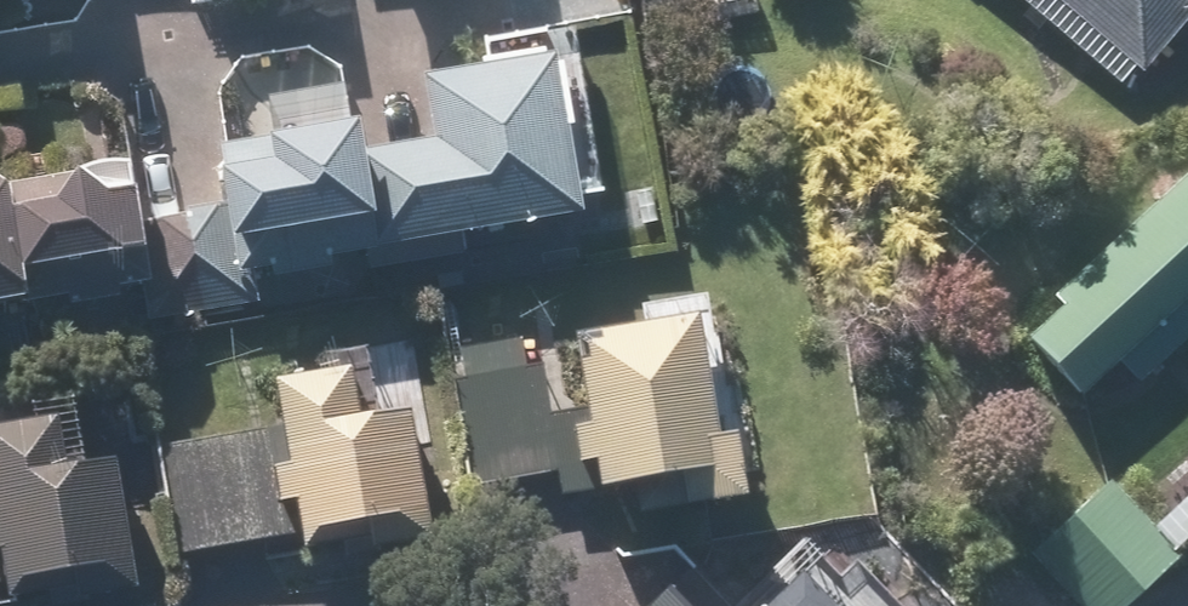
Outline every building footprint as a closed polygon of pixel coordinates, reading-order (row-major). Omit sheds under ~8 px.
[(1140,88),(1187,27),(1187,0),(1028,0),(1140,88)] [(349,132),(228,154),(251,283),(583,223),(554,62),(431,84),(442,144),(354,159),(349,132)] [(157,304),(141,171),(7,188),(3,159),(0,159),(0,324),(157,304)] [(1018,335),(1077,399),(1117,362),(1142,389),(1187,347),(1187,180),(1018,335)] [(557,477),(560,508),(683,497),(685,518),(747,513),(740,438),(709,441),(699,315),(585,324),(592,408),(550,412),(544,337),(461,344),(471,454),(496,452),(498,482),(557,477)] [(277,431),(163,447),(179,559),(301,542),(304,565),(431,548),(412,412),(358,420),(352,376),(271,387),(277,431)] [(8,589),(9,602),(135,588),(121,466),(71,472),(65,423),(0,430),(0,590),(8,589)] [(1040,545),(1096,605),(1184,605),(1187,602),(1187,515),(1162,539),(1109,481),(1040,545)] [(698,562),(649,605),(895,605),(854,560),(832,580),(796,539),(730,598),(698,562)]
